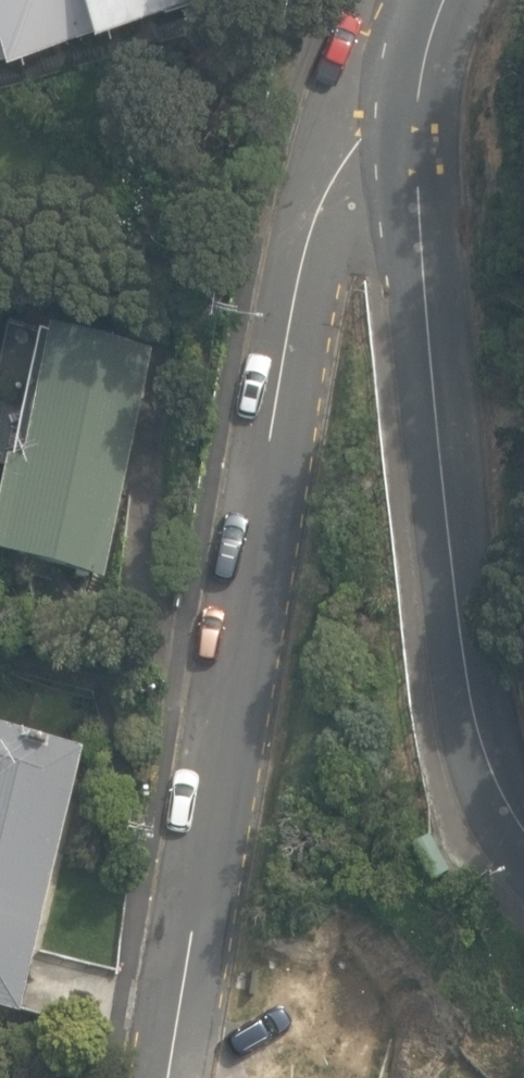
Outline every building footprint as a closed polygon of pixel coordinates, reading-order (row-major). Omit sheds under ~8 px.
[(130,0),(0,0),(0,38),(130,0)] [(99,569),(145,339),(41,318),(14,453),(0,450),(0,550),(99,569)] [(21,1013),(81,748),(0,731),(0,1009),(21,1013)] [(412,845),(431,883),(450,873),(431,835),(412,845)]
